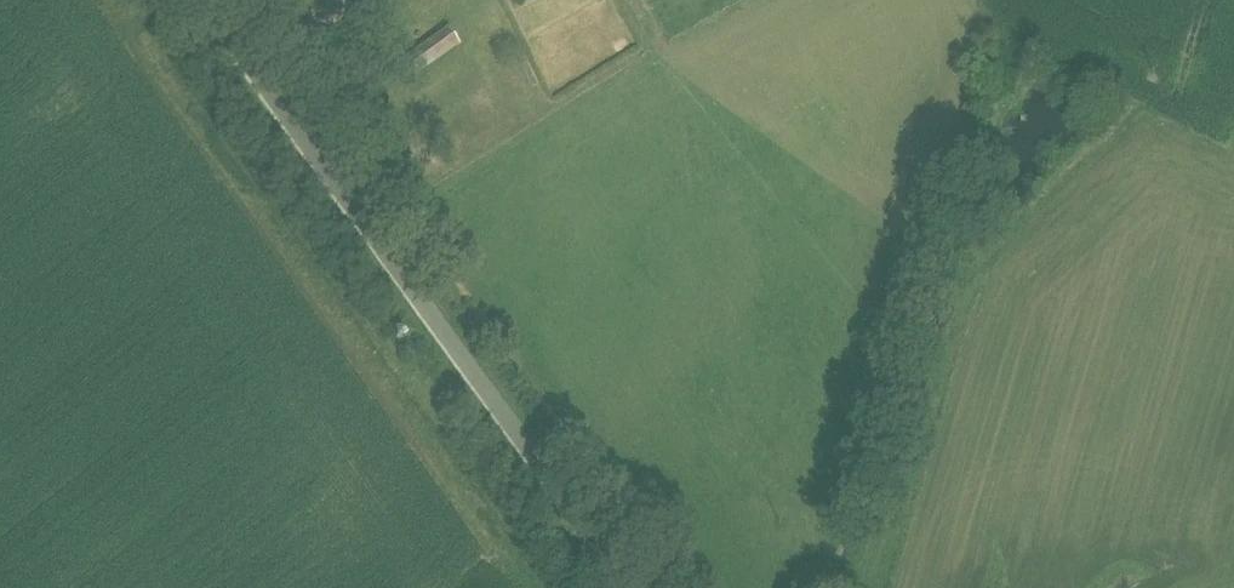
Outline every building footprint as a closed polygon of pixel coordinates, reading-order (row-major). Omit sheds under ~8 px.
[(451,20),(411,50),(427,71),(467,41),(451,20)]
